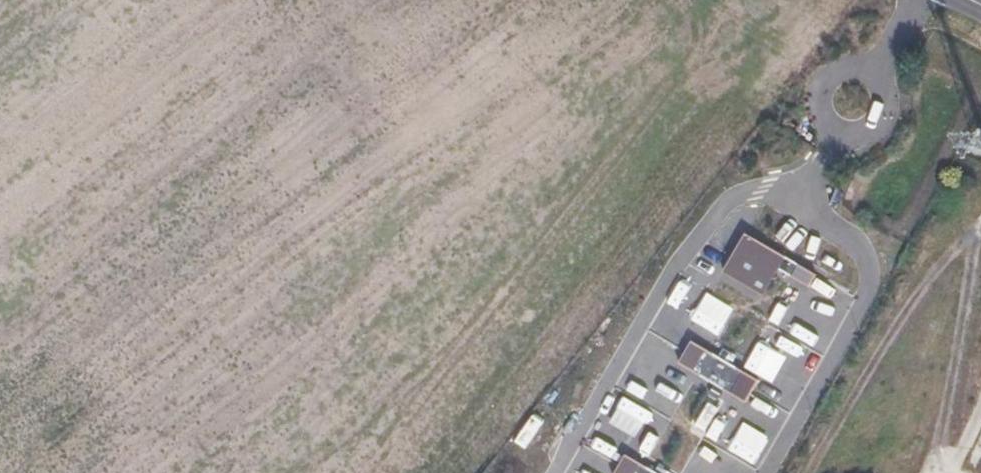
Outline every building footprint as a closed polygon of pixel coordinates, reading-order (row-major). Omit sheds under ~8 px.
[(746,230),(723,268),(761,292),(777,265),(808,283),(816,271),(746,230)] [(678,359),(745,398),(758,376),(691,337),(678,359)] [(612,472),(613,472),(664,472),(625,450),(612,472)]
